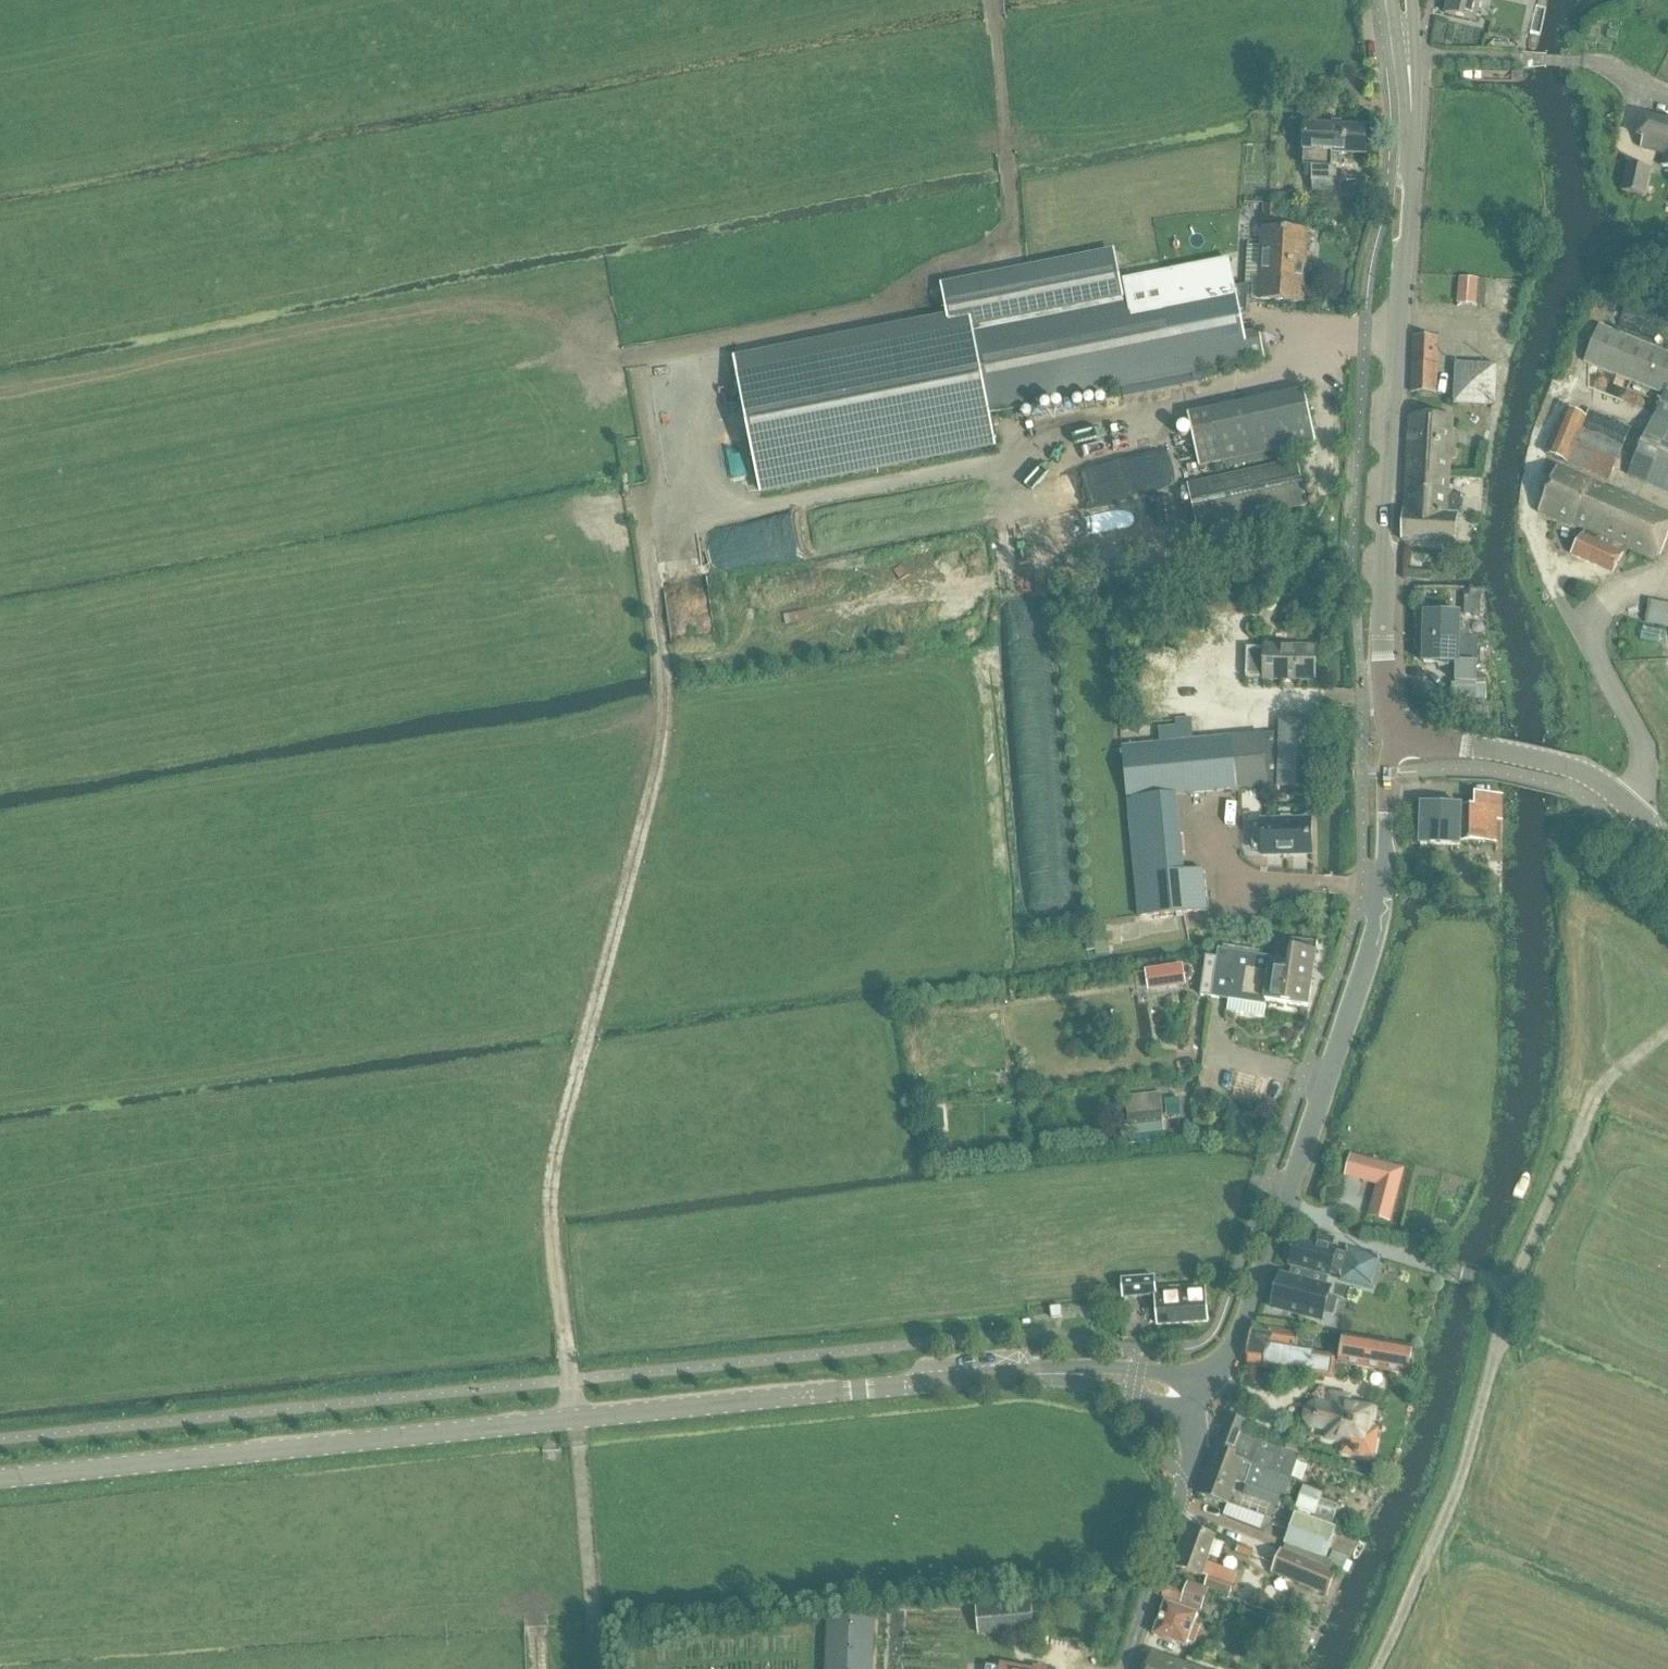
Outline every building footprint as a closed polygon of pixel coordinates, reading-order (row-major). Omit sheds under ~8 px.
[(1444,14),(1475,21),(1479,0),(1447,0),(1444,14)] [(1636,137),(1642,139),(1640,147),(1665,153),(1662,166),(1667,168),(1667,123),(1641,116),(1636,137)] [(1364,128),(1304,129),(1304,167),(1311,167),(1311,192),(1335,192),(1335,182),(1334,182),(1334,168),(1330,168),(1330,153),(1340,153),(1364,153),(1364,128)] [(1645,197),(1651,168),(1627,163),(1621,192),(1645,197)] [(1367,186),(1359,186),(1359,199),(1367,199),(1367,186)] [(1275,224),(1275,206),(1263,205),(1262,224),(1275,224)] [(1261,248),(1260,263),(1303,266),(1305,234),(1262,231),(1261,248)] [(946,316),(733,357),(760,495),(996,449),(989,412),(1064,397),(1119,387),(1203,370),(1248,361),(1263,358),(1257,332),(1242,335),(1239,317),(1245,316),(1246,299),(1250,299),(1250,301),(1257,301),(1301,303),(1303,266),(1260,263),(1258,283),(1245,286),(1234,289),(1230,277),(1215,280),(1212,264),(1149,277),(1123,282),(1126,297),(1123,298),(1117,268),(1113,249),(1025,267),(940,283),(946,316)] [(1459,280),(1457,305),(1476,307),(1478,281),(1459,280)] [(1598,326),(1582,362),(1662,394),(1654,413),(1626,476),(1643,484),(1667,495),(1667,355),(1598,326)] [(1435,395),(1436,367),(1437,339),(1412,338),(1411,366),(1410,394),(1435,395)] [(1475,363),(1474,403),(1492,404),(1494,402),(1495,368),(1492,364),(1475,363)] [(1207,411),(1184,416),(1195,467),(1218,462),(1224,461),(1261,452),(1311,441),(1300,390),(1207,411)] [(1584,419),(1564,411),(1545,456),(1607,481),(1629,430),(1587,412),(1584,419)] [(1425,476),(1448,477),(1451,418),(1409,415),(1404,491),(1424,493),(1425,476)] [(1196,529),(1304,504),(1294,460),(1185,485),(1196,529)] [(1556,469),(1536,514),(1569,529),(1571,525),(1582,530),(1570,556),(1613,574),(1622,554),(1593,541),(1596,535),(1653,560),(1667,528),(1667,515),(1635,501),(1612,491),(1612,493),(1556,469)] [(1447,494),(1448,477),(1425,476),(1424,493),(1404,491),(1402,543),(1404,543),(1455,546),(1456,517),(1461,517),(1463,495),(1447,494)] [(1465,598),(1464,617),(1480,618),(1481,599),(1465,598)] [(1647,601),(1643,622),(1667,627),(1667,605),(1647,601)] [(1457,651),(1476,651),(1476,638),(1467,638),(1468,624),(1458,624),(1458,615),(1424,614),(1423,640),(1458,641),(1457,651)] [(1475,686),(1476,651),(1457,651),(1458,641),(1423,640),(1422,664),(1455,665),(1455,686),(1452,686),(1451,700),(1485,701),(1485,686),(1475,686)] [(1314,682),(1314,647),(1263,647),(1263,649),(1245,649),(1245,679),(1262,679),(1262,682),(1314,682)] [(1482,708),(1461,708),(1460,724),(1482,725),(1487,725),(1488,717),(1489,716),(1489,710),(1482,710),(1482,708)] [(1160,745),(1120,749),(1137,917),(1204,910),(1200,872),(1179,874),(1171,797),(1265,787),(1260,735),(1192,741),(1190,721),(1175,723),(1176,728),(1158,729),(1160,745)] [(1277,733),(1260,735),(1265,787),(1276,787),(1278,787),(1315,788),(1316,723),(1277,722),(1277,733)] [(1420,806),(1420,845),(1459,846),(1459,843),(1495,844),(1496,819),(1502,820),(1502,809),(1502,795),(1501,795),(1474,794),(1473,806),(1420,806)] [(1260,856),(1309,854),(1308,820),(1259,822),(1260,856)] [(1104,929),(1084,931),(1086,951),(1095,951),(1095,952),(1095,957),(1107,956),(1106,950),(1104,929)] [(1205,958),(1200,998),(1226,1002),(1225,1012),(1261,1017),(1263,1002),(1306,1008),(1315,943),(1290,940),(1287,960),(1236,953),(1216,950),(1215,960),(1205,958)] [(1183,963),(1144,969),(1147,991),(1186,985),(1183,963)] [(1160,1097),(1126,1100),(1128,1117),(1161,1113),(1160,1097)] [(1163,1121),(1162,1113),(1161,1113),(1128,1117),(1129,1125),(1130,1136),(1132,1136),(1164,1133),(1163,1121)] [(1132,1136),(1130,1136),(1131,1143),(1131,1146),(1165,1142),(1165,1139),(1164,1133),(1132,1136)] [(1367,1160),(1362,1177),(1383,1183),(1378,1203),(1394,1207),(1404,1170),(1367,1160)] [(1296,1239),(1289,1266),(1293,1267),(1325,1275),(1325,1276),(1329,1277),(1333,1278),(1334,1274),(1347,1278),(1346,1282),(1375,1290),(1382,1261),(1354,1253),(1352,1258),(1340,1255),(1341,1251),(1332,1249),(1334,1240),(1317,1236),(1315,1244),(1296,1239)] [(1280,1275),(1271,1309),(1326,1323),(1328,1315),(1337,1317),(1341,1300),(1332,1298),(1335,1290),(1327,1288),(1329,1277),(1325,1276),(1325,1275),(1293,1267),(1290,1278),(1280,1275)] [(1154,1292),(1153,1279),(1121,1282),(1122,1298),(1154,1296),(1157,1326),(1206,1322),(1203,1287),(1154,1292)] [(1060,1307),(1050,1308),(1050,1315),(1050,1319),(1061,1318),(1060,1313),(1060,1307)] [(1307,1377),(1308,1371),(1331,1375),(1334,1360),(1334,1356),(1310,1353),(1312,1344),(1296,1341),(1297,1334),(1252,1327),(1247,1347),(1244,1367),(1307,1377)] [(1342,1337),(1337,1367),(1406,1378),(1411,1349),(1342,1337)] [(1313,1406),(1305,1412),(1303,1422),(1309,1429),(1326,1433),(1325,1442),(1329,1442),(1331,1445),(1338,1446),(1340,1444),(1344,1445),(1342,1456),(1353,1458),(1352,1461),(1357,1462),(1358,1459),(1368,1461),(1373,1436),(1366,1434),(1370,1413),(1365,1412),(1365,1411),(1363,1409),(1358,1408),(1355,1409),(1355,1410),(1328,1405),(1327,1409),(1313,1406)] [(1222,1430),(1213,1454),(1252,1468),(1245,1485),(1244,1488),(1246,1488),(1281,1500),(1282,1501),(1292,1476),(1299,1456),(1260,1442),(1248,1438),(1243,1436),(1247,1425),(1248,1423),(1227,1416),(1225,1420),(1223,1426),(1222,1430)] [(1213,1454),(1196,1496),(1225,1506),(1235,1481),(1245,1485),(1252,1468),(1213,1454)] [(1347,1464),(1345,1470),(1363,1476),(1365,1470),(1355,1467),(1355,1466),(1347,1464)] [(1304,1489),(1296,1511),(1333,1525),(1340,1506),(1322,1499),(1323,1496),(1304,1489)] [(1241,1511),(1236,1524),(1256,1532),(1259,1530),(1264,1519),(1241,1511)] [(1325,1558),(1335,1530),(1294,1516),(1284,1543),(1325,1558)] [(1200,1577),(1214,1539),(1185,1529),(1172,1567),(1200,1577)] [(1281,1551),(1271,1576),(1327,1599),(1337,1575),(1281,1551)] [(1330,1561),(1328,1568),(1339,1573),(1345,1560),(1331,1555),(1329,1561),(1330,1561)] [(1209,1577),(1205,1589),(1229,1597),(1233,1585),(1209,1577)] [(1166,1587),(1162,1600),(1200,1613),(1208,1590),(1187,1583),(1184,1592),(1166,1587)] [(1193,1645),(1197,1632),(1192,1630),(1197,1615),(1165,1603),(1152,1637),(1185,1649),(1187,1643),(1193,1645)] [(981,1637),(1034,1631),(1031,1605),(978,1610),(981,1637)] [(1290,1646),(1295,1630),(1267,1620),(1261,1635),(1290,1646)] [(874,1622),(828,1621),(826,1668),(872,1668),(874,1622)] [(1150,1654),(1145,1668),(1193,1668),(1150,1654)]
